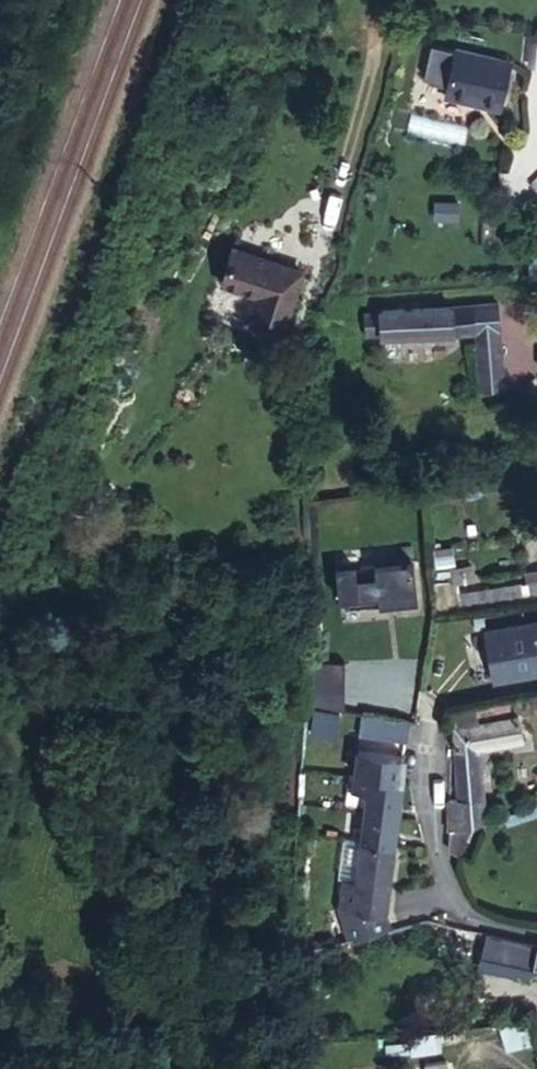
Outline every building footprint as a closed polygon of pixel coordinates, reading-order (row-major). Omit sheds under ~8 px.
[(455,50),(430,45),(424,75),(428,81),(447,86),(445,96),(468,101),(469,96),(500,103),(509,60),(455,48),(455,50)] [(253,309),(284,319),(299,270),(232,248),(221,282),(258,293),(253,309)] [(476,329),(500,328),(498,301),(452,305),(381,309),(381,312),(382,334),(382,336),(383,336),(400,335),(476,329)] [(381,312),(364,313),(366,334),(382,334),(381,312)] [(503,385),(500,328),(476,329),(480,386),(503,385)] [(400,335),(383,336),(385,363),(402,362),(400,335)] [(414,560),(335,568),(340,607),(418,599),(414,560)] [(454,581),(458,581),(474,578),(472,565),(452,568),(454,581)] [(536,600),(536,579),(527,581),(530,601),(536,600)] [(454,581),(434,584),(437,612),(461,609),(459,592),(458,581),(454,581)] [(519,582),(459,592),(461,609),(504,604),(504,605),(522,602),(519,582)] [(485,631),(493,680),(536,672),(536,621),(485,631)] [(345,663),(307,660),(304,706),(342,712),(345,663)] [(476,718),(507,708),(504,694),(473,705),(476,718)] [(454,727),(453,749),(458,798),(481,797),(478,749),(522,740),(517,716),(477,723),(476,718),(473,705),(453,709),(454,727)] [(358,749),(355,774),(402,780),(404,755),(358,749)] [(367,793),(365,813),(397,817),(402,780),(355,774),(353,791),(367,793)] [(472,814),(482,815),(481,797),(458,798),(448,799),(449,829),(447,847),(459,854),(464,842),(463,841),(469,826),(472,814)] [(365,813),(362,839),(394,844),(397,817),(365,813)] [(388,888),(394,844),(362,839),(357,883),(357,884),(388,888)] [(385,911),(388,888),(357,884),(357,883),(343,881),(340,907),(348,939),(390,928),(385,911)] [(532,964),(536,965),(536,944),(488,933),(480,967),(498,970),(499,964),(531,969),(532,964)] [(506,1048),(535,1042),(529,1018),(501,1024),(506,1048)] [(437,1033),(409,1037),(411,1053),(440,1049),(437,1033)] [(424,1065),(425,1068),(447,1068),(446,1061),(424,1065)]
